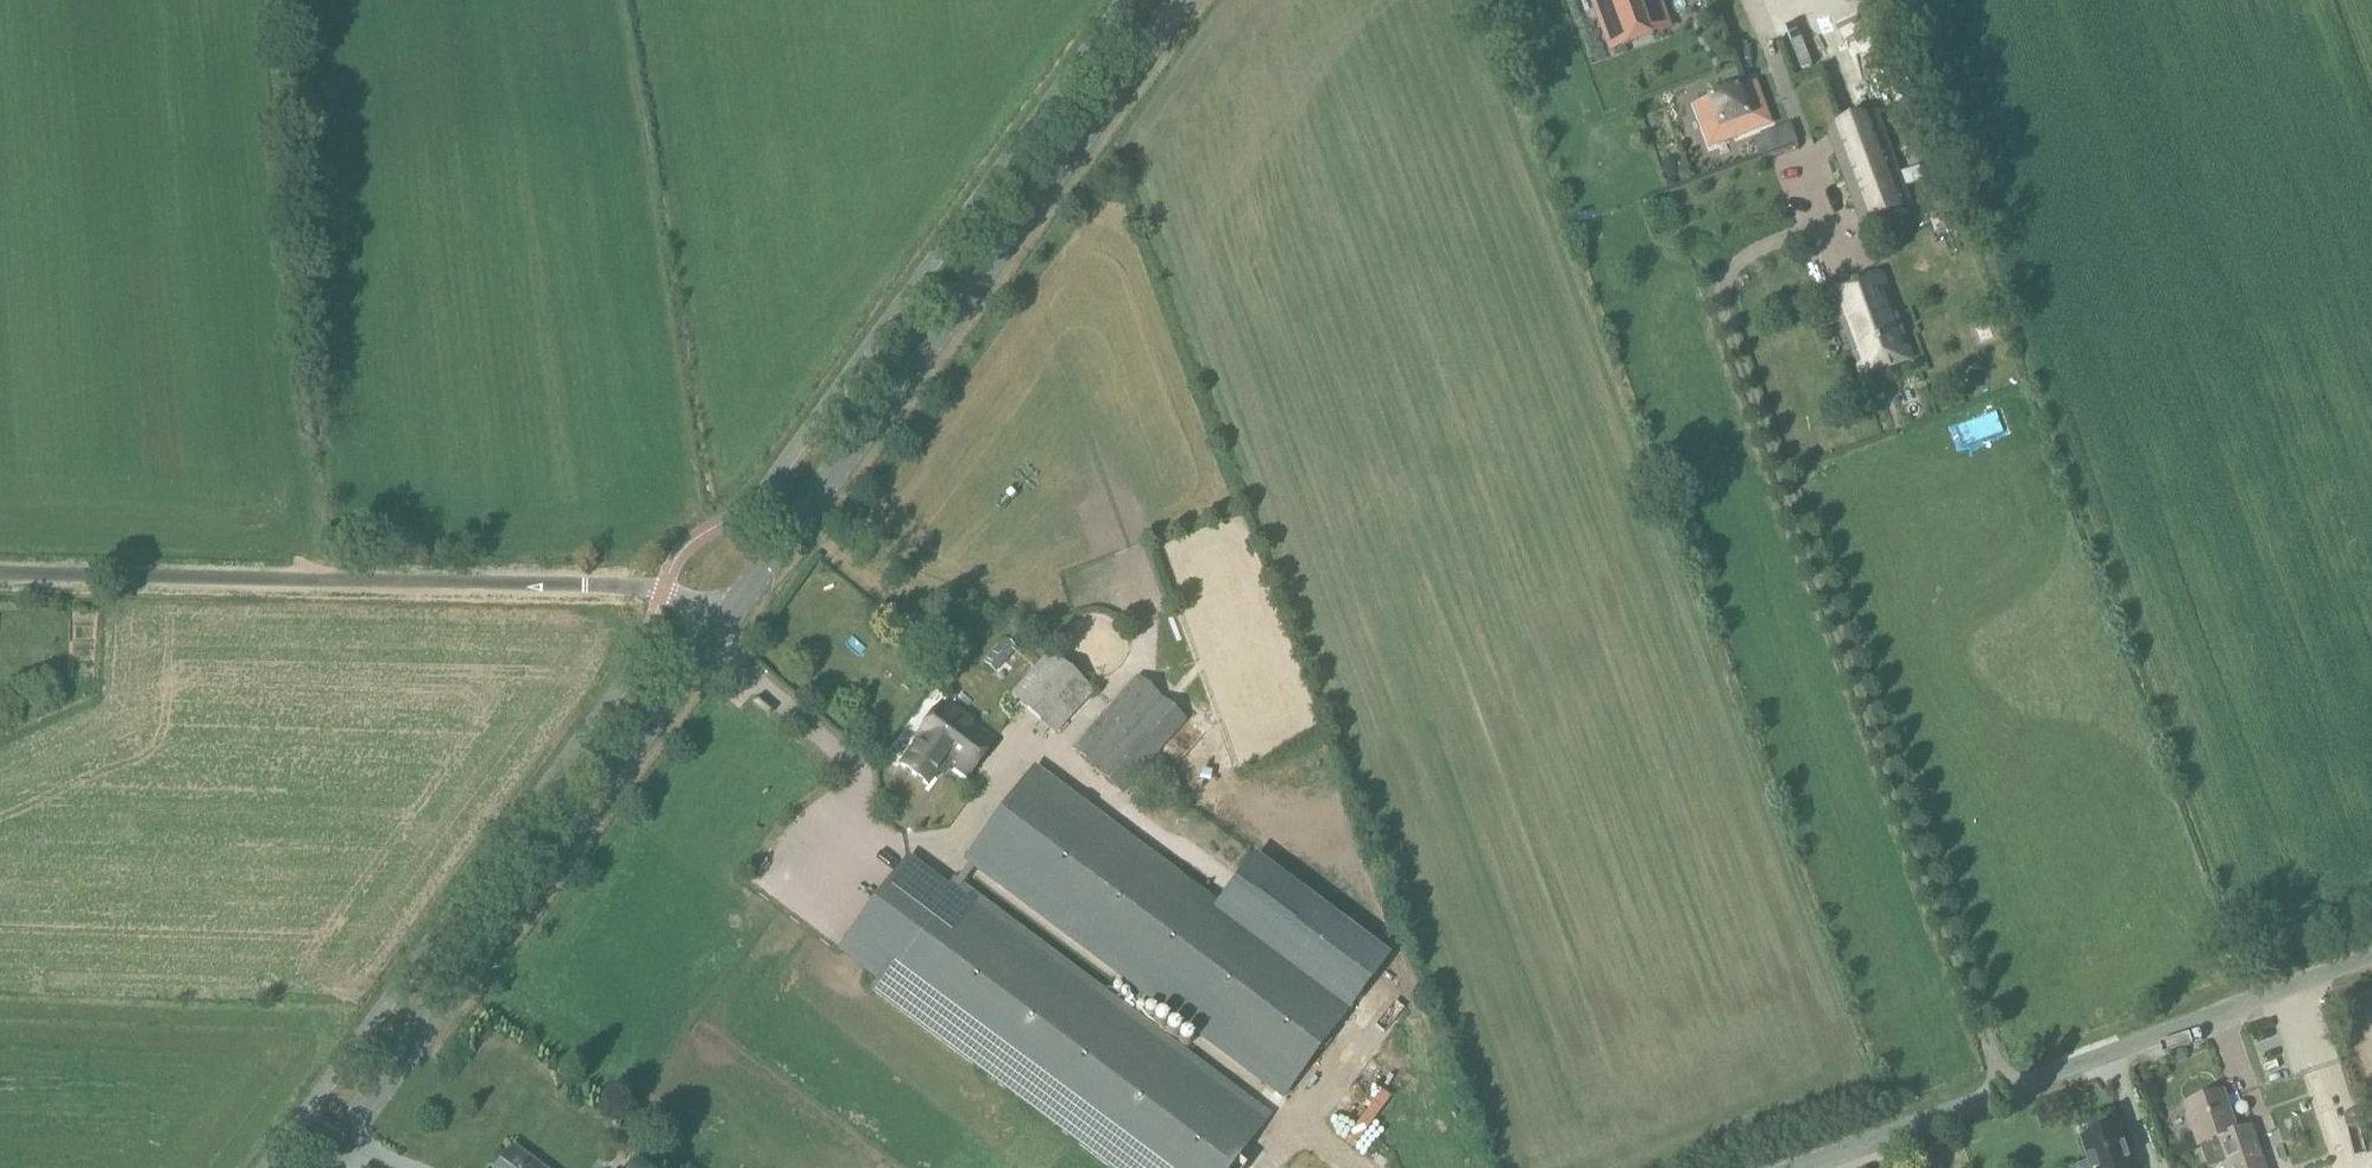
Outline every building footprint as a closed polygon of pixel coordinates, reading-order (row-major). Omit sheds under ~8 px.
[(1608,34),(1664,14),(1658,0),(1596,0),(1608,34)] [(1756,84),(1698,106),(1712,145),(1770,124),(1756,84)] [(1906,208),(1872,115),(1834,129),(1868,222),(1906,208)] [(1767,135),(1755,139),(1761,156),(1773,151),(1767,135)] [(1882,276),(1832,294),(1863,378),(1913,359),(1882,276)] [(996,673),(1017,650),(1005,639),(983,662),(996,673)] [(1011,694),(1055,736),(1094,692),(1050,651),(1011,694)] [(1122,795),(1188,721),(1137,676),(1072,750),(1122,795)] [(949,707),(942,702),(897,766),(921,784),(939,757),(968,777),(994,741),(961,716),(961,711),(954,706),(949,707)] [(1284,1096),(1348,1011),(1034,772),(968,860),(1284,1096)] [(910,840),(925,853),(943,833),(928,820),(910,840)] [(1253,861),(1216,909),(1348,1011),(1386,961),(1253,861)] [(909,862),(842,949),(1133,1167),(1230,1167),(1262,1127),(909,862)] [(2244,1075),(2231,1078),(2238,1108),(2250,1105),(2244,1075)] [(2252,1126),(2237,1132),(2224,1095),(2187,1105),(2208,1167),(2214,1167),(2226,1164),(2227,1167),(2267,1167),(2252,1126)] [(2338,1133),(2351,1154),(2361,1148),(2348,1127),(2338,1133)] [(2119,1128),(2083,1140),(2091,1163),(2080,1166),(2081,1167),(2133,1167),(2119,1128)] [(514,1149),(499,1167),(540,1167),(514,1149)] [(628,1167),(651,1167),(636,1158),(628,1167)]
